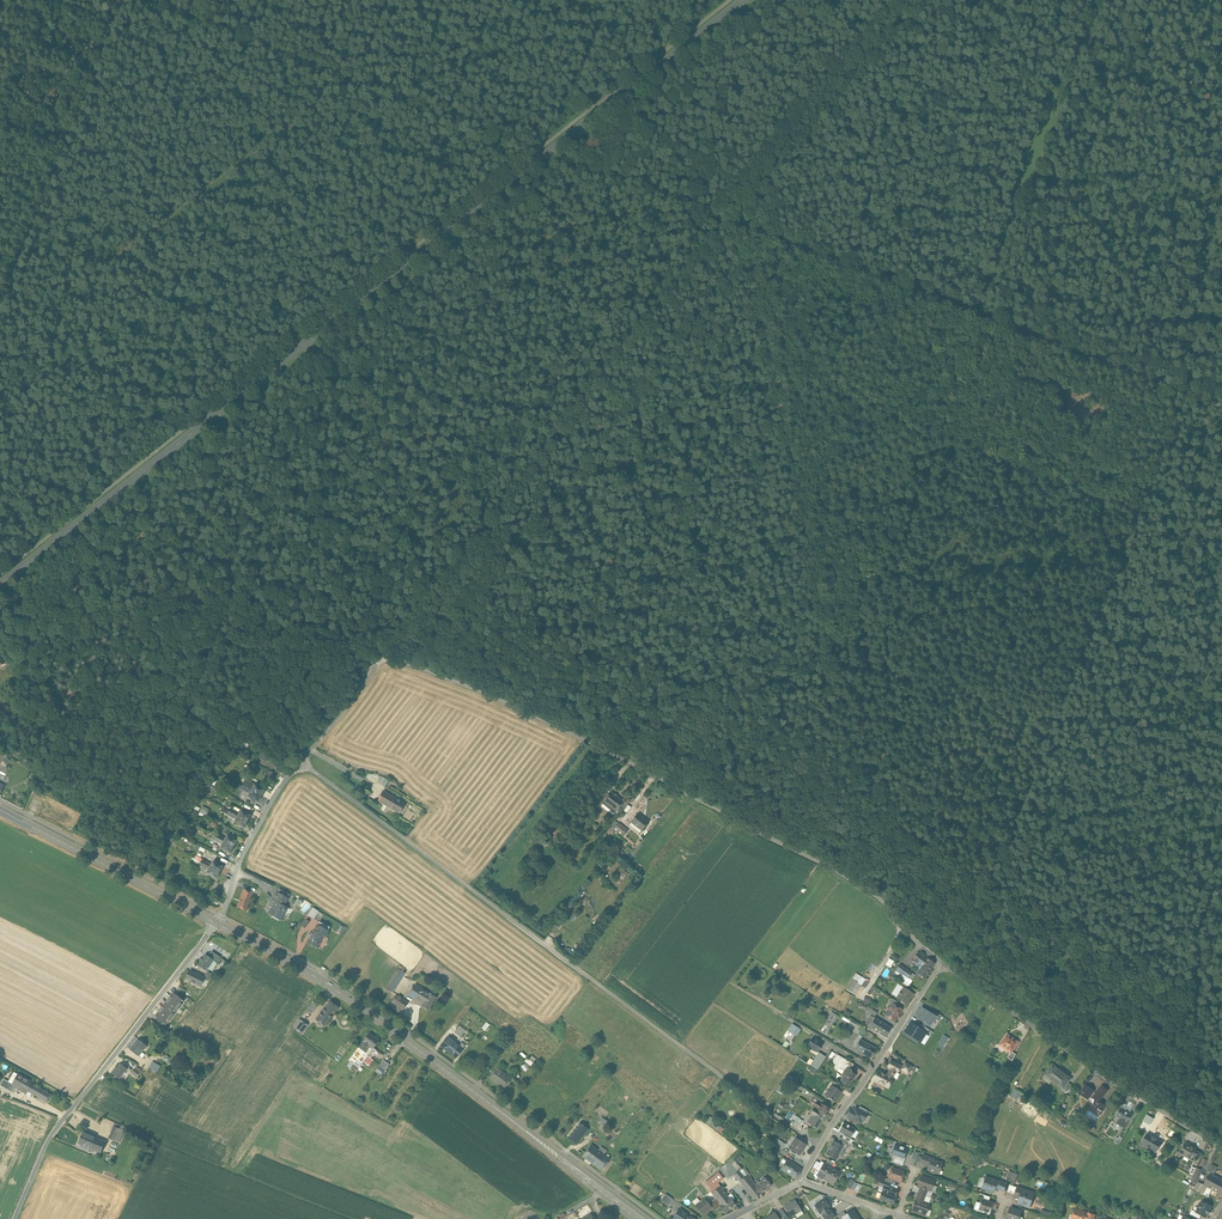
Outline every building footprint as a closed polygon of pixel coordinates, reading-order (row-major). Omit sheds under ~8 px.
[(262,751),(255,747),(252,753),(255,755),(258,757),(262,751)] [(259,765),(253,762),(250,767),(256,771),(259,765)] [(270,771),(264,768),(261,773),(267,777),(270,771)] [(389,781),(382,777),(379,783),(385,787),(389,781)] [(254,787),(245,782),(243,786),(252,791),(254,787)] [(265,790),(255,785),(254,787),(252,791),(261,796),(265,790)] [(252,791),(243,786),(241,789),(250,794),(252,791)] [(261,796),(252,791),(250,794),(249,797),(258,802),(261,796)] [(405,804),(384,791),(378,801),(400,814),(405,804)] [(622,801),(611,792),(608,795),(604,791),(597,800),(614,813),(616,811),(617,812),(624,803),(622,801)] [(624,803),(617,812),(619,814),(631,799),(626,795),(622,801),(624,803)] [(200,814),(207,816),(210,808),(202,806),(200,814)] [(240,813),(231,808),(229,811),(238,816),(240,813)] [(251,815),(241,810),(240,813),(238,816),(247,821),(251,815)] [(238,816),(229,811),(227,815),(236,820),(238,816)] [(648,822),(638,814),(631,822),(642,831),(648,822)] [(247,821),(238,816),(236,820),(235,822),(244,828),(247,821)] [(626,829),(619,823),(618,824),(614,829),(615,830),(621,835),(626,829)] [(591,831),(585,828),(582,835),(588,837),(591,831)] [(560,833),(558,831),(551,840),(556,844),(566,831),(564,829),(560,833)] [(217,838),(213,836),(211,838),(222,844),(224,842),(217,838)] [(237,841),(227,836),(225,839),(224,842),(234,847),(237,841)] [(234,847),(224,842),(222,844),(221,848),(230,853),(234,847)] [(223,866),(213,861),(211,865),(210,867),(220,873),(223,866)] [(220,873),(210,867),(208,870),(207,873),(216,879),(220,873)] [(624,870),(617,881),(621,884),(628,873),(624,870)] [(244,889),(237,907),(247,911),(254,893),(244,889)] [(289,894),(280,889),(277,893),(287,898),(289,894)] [(277,893),(277,892),(273,901),(276,902),(284,906),(288,898),(287,898),(277,893)] [(276,902),(273,909),(272,909),(269,914),(281,920),(287,908),(284,906),(276,902)] [(318,911),(313,908),(309,915),(314,918),(318,911)] [(330,927),(319,922),(315,931),(324,936),(325,936),(330,927)] [(315,931),(314,930),(307,942),(318,948),(324,936),(315,931)] [(209,957),(205,954),(202,959),(200,958),(199,960),(200,961),(198,965),(206,971),(208,969),(211,971),(212,970),(217,964),(217,963),(220,957),(213,952),(209,957)] [(934,963),(918,952),(913,960),(912,959),(909,963),(920,970),(917,973),(924,978),(934,963)] [(899,958),(893,954),(890,957),(896,962),(899,958)] [(894,961),(889,959),(886,965),(890,968),(894,961)] [(912,973),(903,967),(899,972),(909,978),(912,973)] [(899,972),(897,970),(895,973),(910,983),(912,980),(911,980),(909,978),(899,972)] [(204,978),(190,971),(187,977),(192,980),(191,981),(196,984),(197,982),(201,984),(204,979),(205,978),(204,978)] [(396,972),(390,982),(396,986),(403,976),(396,972)] [(857,983),(865,988),(869,983),(868,983),(869,980),(866,978),(865,979),(856,973),(852,978),(858,982),(857,983)] [(908,987),(899,981),(897,984),(904,988),(906,990),(908,987)] [(396,986),(390,982),(386,987),(393,992),(396,986)] [(430,993),(415,984),(408,995),(423,1004),(430,993)] [(906,990),(904,988),(902,991),(901,991),(898,995),(899,995),(897,998),(906,1004),(913,994),(906,990)] [(174,993),(156,1016),(159,1018),(164,1022),(166,1024),(184,1001),(179,997),(174,993)] [(430,993),(423,1004),(421,1006),(429,1010),(437,997),(430,993)] [(409,1002),(397,994),(391,1003),(403,1011),(409,1002)] [(901,1005),(892,999),(890,1002),(893,1004),(899,1008),(901,1005)] [(318,1005),(313,1001),(309,1007),(313,1010),(318,1005)] [(330,1001),(314,1022),(323,1029),(339,1007),(330,1001)] [(893,1004),(886,1015),(894,1020),(898,1014),(900,1014),(901,1011),(901,1009),(899,1008),(893,1004)] [(936,1017),(921,1007),(915,1017),(930,1026),(936,1017)] [(877,1013),(868,1008),(866,1011),(875,1016),(877,1013)] [(832,1012),(821,1031),(827,1035),(838,1016),(832,1012)] [(874,1018),(871,1016),(865,1024),(869,1026),(874,1018)] [(891,1028),(874,1018),(869,1026),(868,1027),(885,1037),(891,1028)] [(302,1020),(295,1029),(302,1034),(308,1025),(302,1020)] [(927,1032),(910,1022),(904,1032),(921,1042),(927,1032)] [(862,1028),(855,1024),(851,1031),(859,1034),(862,1028)] [(798,1029),(791,1025),(787,1031),(788,1032),(794,1036),(798,1029)] [(466,1031),(459,1026),(455,1032),(461,1037),(466,1031)] [(794,1036),(788,1032),(785,1037),(791,1041),(794,1036)] [(369,1033),(363,1041),(363,1042),(359,1047),(359,1048),(364,1051),(370,1046),(373,1049),(379,1040),(369,1033)] [(943,1047),(949,1038),(944,1034),(938,1044),(943,1047)] [(1019,1043),(1007,1034),(1000,1045),(1011,1054),(1019,1043)] [(449,1052),(455,1043),(456,1042),(448,1036),(441,1046),(449,1052)] [(815,1040),(812,1038),(807,1046),(817,1052),(820,1047),(822,1043),(818,1042),(819,1041),(816,1039),(815,1040)] [(147,1046),(138,1039),(130,1050),(139,1056),(142,1053),(147,1046)] [(877,1048),(860,1040),(857,1046),(855,1050),(871,1058),(877,1048)] [(455,1043),(449,1052),(456,1058),(463,1049),(455,1043)] [(364,1051),(359,1048),(353,1056),(358,1059),(363,1063),(364,1061),(367,1056),(373,1049),(370,1046),(364,1051)] [(376,1051),(373,1049),(367,1056),(371,1059),(376,1051)] [(819,1053),(810,1066),(817,1070),(826,1057),(819,1053)] [(850,1069),(846,1066),(844,1068),(838,1064),(843,1058),(837,1055),(833,1061),(833,1063),(845,1071),(843,1073),(845,1075),(840,1081),(848,1087),(856,1075),(851,1072),(852,1070),(850,1069)] [(358,1059),(353,1056),(350,1061),(354,1064),(358,1059)] [(371,1059),(367,1056),(364,1061),(370,1065),(373,1060),(371,1059)] [(147,1058),(145,1061),(143,1059),(141,1062),(148,1067),(152,1062),(147,1058)] [(843,1058),(838,1064),(844,1068),(846,1066),(849,1062),(843,1058)] [(389,1064),(384,1060),(379,1066),(385,1070),(389,1064)] [(902,1066),(891,1060),(887,1067),(890,1069),(898,1073),(902,1066)] [(526,1063),(521,1066),(525,1072),(529,1068),(528,1067),(526,1063)] [(121,1064),(116,1070),(115,1069),(112,1073),(119,1079),(127,1069),(121,1064)] [(1071,1079),(1053,1064),(1045,1075),(1063,1089),(1068,1083),(1071,1079)] [(137,1066),(132,1072),(137,1076),(139,1072),(142,1074),(144,1072),(137,1066)] [(910,1070),(903,1066),(901,1070),(908,1074),(910,1070)] [(511,1079),(497,1068),(490,1078),(504,1088),(511,1079)] [(887,1075),(877,1069),(872,1079),(888,1088),(894,1078),(896,1079),(897,1079),(899,1075),(899,1073),(898,1073),(890,1069),(887,1075)] [(33,1083),(19,1074),(13,1084),(15,1086),(27,1093),(32,1084),(33,1083)] [(13,1084),(9,1082),(5,1088),(12,1092),(15,1086),(13,1084)] [(842,1087),(833,1082),(831,1085),(839,1091),(842,1087)] [(1071,1087),(1071,1085),(1068,1083),(1063,1089),(1062,1090),(1067,1093),(1071,1087)] [(51,1095),(32,1084),(28,1091),(47,1102),(51,1095)] [(839,1091),(831,1085),(824,1095),(835,1102),(841,1092),(839,1091)] [(1094,1090),(1085,1085),(1080,1094),(1088,1099),(1094,1090)] [(1102,1086),(1093,1098),(1097,1101),(1090,1110),(1092,1112),(1098,1116),(1106,1107),(1099,1101),(1107,1090),(1102,1086)] [(1017,1096),(1022,1098),(1024,1094),(1014,1090),(1012,1096),(1016,1098),(1017,1096)] [(824,1102),(815,1096),(813,1099),(822,1105),(824,1102)] [(813,1099),(810,1104),(815,1107),(827,1115),(826,1114),(829,1109),(822,1105),(813,1099)] [(1135,1105),(1129,1102),(1126,1107),(1132,1110),(1135,1105)] [(827,1115),(815,1107),(811,1112),(814,1114),(808,1122),(817,1129),(827,1115)] [(1132,1110),(1126,1107),(1124,1109),(1121,1107),(1116,1116),(1120,1118),(1117,1124),(1123,1128),(1129,1118),(1131,1117),(1133,1114),(1130,1112),(1132,1110)] [(858,1110),(855,1108),(854,1111),(851,1109),(847,1116),(860,1123),(861,1120),(863,1121),(867,1114),(866,1114),(858,1110)] [(931,1110),(925,1112),(927,1120),(934,1118),(931,1110)] [(1092,1112),(1090,1110),(1087,1114),(1092,1119),(1092,1118),(1095,1120),(1098,1116),(1092,1112)] [(1147,1114),(1143,1120),(1150,1124),(1154,1118),(1147,1114)] [(81,1123),(73,1117),(68,1123),(77,1129),(81,1123)] [(609,1123),(602,1117),(598,1121),(605,1127),(609,1123)] [(588,1129),(573,1118),(562,1132),(576,1143),(588,1129)] [(855,1129),(844,1123),(843,1122),(839,1131),(851,1137),(851,1138),(856,1129),(855,1129)] [(125,1127),(115,1123),(109,1138),(119,1143),(125,1127)] [(106,1142),(83,1133),(78,1144),(80,1144),(85,1146),(84,1150),(89,1152),(91,1149),(101,1153),(106,1142)] [(1149,1147),(1154,1138),(1147,1134),(1141,1143),(1149,1147)] [(853,1140),(844,1135),(842,1138),(847,1141),(851,1144),(853,1140)] [(842,1138),(839,1137),(837,1141),(845,1145),(847,1141),(842,1138)] [(806,1145),(796,1138),(789,1148),(799,1155),(806,1145)] [(1156,1152),(1162,1143),(1154,1138),(1149,1147),(1156,1152)] [(785,1144),(780,1140),(776,1145),(782,1149),(785,1144)] [(837,1141),(837,1143),(833,1141),(826,1155),(836,1160),(838,1155),(841,1157),(844,1152),(842,1151),(845,1145),(837,1141)] [(776,1145),(773,1143),(770,1142),(768,1145),(779,1153),(782,1149),(776,1145)] [(1190,1145),(1187,1143),(1186,1143),(1185,1143),(1180,1152),(1184,1155),(1184,1156),(1186,1156),(1190,1158),(1195,1150),(1195,1149),(1190,1146),(1190,1145)] [(598,1150),(591,1145),(582,1156),(592,1163),(601,1152),(598,1150)] [(907,1149),(904,1148),(900,1146),(900,1147),(895,1145),(891,1154),(904,1159),(907,1149)] [(1200,1153),(1195,1150),(1190,1158),(1196,1161),(1200,1153)] [(604,1154),(601,1152),(592,1163),(601,1170),(610,1159),(604,1154)] [(942,1163),(934,1160),(934,1159),(923,1155),(920,1163),(929,1166),(928,1170),(930,1171),(931,1172),(934,1173),(936,1173),(938,1174),(940,1170),(942,1170),(943,1167),(942,1166),(941,1165),(942,1163)] [(801,1169),(787,1160),(781,1169),(795,1178),(801,1169)] [(825,1163),(818,1176),(825,1180),(832,1168),(825,1163)] [(1218,1167),(1211,1164),(1207,1171),(1214,1174),(1218,1167)] [(832,1168),(825,1180),(832,1184),(839,1172),(832,1168)] [(904,1172),(892,1168),(889,1177),(901,1182),(904,1172)] [(1197,1168),(1191,1182),(1196,1184),(1197,1184),(1197,1182),(1202,1171),(1197,1168)] [(742,1169),(734,1175),(739,1182),(747,1175),(742,1169)] [(1015,1181),(1017,1182),(1019,1174),(1013,1172),(1011,1184),(1014,1185),(1015,1181)] [(719,1174),(710,1181),(714,1185),(722,1178),(719,1174)] [(1204,1185),(1202,1185),(1198,1191),(1208,1197),(1212,1189),(1221,1195),(1221,1180),(1210,1174),(1204,1185)] [(757,1187),(747,1175),(739,1182),(751,1196),(759,1189),(757,1187)] [(934,1180),(921,1176),(917,1186),(920,1188),(919,1190),(926,1193),(927,1190),(931,1191),(934,1180)] [(1000,1182),(986,1177),(984,1183),(986,1184),(984,1189),(993,1192),(995,1187),(1004,1191),(1007,1183),(1001,1181),(1000,1182)] [(763,1182),(757,1187),(759,1189),(751,1196),(754,1199),(771,1185),(765,1178),(762,1181),(763,1182)] [(855,1182),(851,1179),(846,1187),(850,1189),(855,1183),(855,1182)] [(710,1181),(703,1187),(706,1191),(714,1185),(710,1181)] [(1197,1182),(1197,1184),(1196,1184),(1194,1189),(1198,1191),(1202,1185),(1197,1182)] [(889,1187),(884,1185),(884,1187),(882,1192),(895,1197),(898,1190),(889,1187)] [(1018,1187),(1010,1185),(1007,1192),(1015,1195),(1018,1188),(1018,1187)] [(720,1186),(711,1193),(716,1198),(718,1201),(726,1194),(720,1186)] [(1034,1194),(1018,1188),(1015,1195),(1015,1196),(1020,1198),(1018,1203),(1030,1207),(1034,1194)] [(895,1197),(882,1192),(879,1199),(893,1204),(895,1197)] [(673,1199),(665,1194),(661,1200),(668,1206),(673,1199)] [(727,1195),(726,1194),(718,1201),(721,1205),(720,1206),(720,1207),(725,1213),(736,1205),(730,1197),(729,1198),(727,1195)] [(718,1201),(716,1198),(709,1204),(705,1198),(700,1202),(698,1198),(693,1202),(696,1206),(695,1206),(703,1215),(712,1208),(715,1211),(720,1207),(720,1206),(721,1205),(718,1201)] [(982,1199),(981,1198),(981,1199),(980,1203),(981,1204),(980,1206),(980,1205),(978,1210),(988,1213),(990,1209),(989,1209),(990,1206),(992,1207),(994,1203),(989,1201),(982,1199)] [(825,1199),(815,1206),(816,1207),(815,1208),(818,1212),(819,1212),(820,1213),(821,1212),(823,1214),(829,1210),(828,1208),(830,1207),(825,1199)] [(916,1199),(915,1199),(911,1210),(926,1215),(930,1204),(923,1202),(916,1199)] [(795,1200),(784,1207),(791,1217),(802,1211),(795,1200)] [(1211,1207),(1202,1202),(1201,1203),(1200,1203),(1199,1206),(1199,1207),(1196,1212),(1201,1215),(1206,1217),(1207,1214),(1208,1214),(1210,1211),(1209,1210),(1211,1207)] [(1010,1208),(1007,1218),(1010,1218),(1018,1218),(1019,1217),(1020,1218),(1022,1212),(1010,1208)] [(679,1209),(673,1218),(685,1218),(687,1216),(688,1214),(679,1209)] [(1075,1209),(1072,1218),(1086,1218),(1088,1215),(1085,1214),(1086,1213),(1075,1209)] [(822,1215),(825,1218),(830,1218),(834,1216),(830,1210),(829,1210),(823,1214),(822,1215)] [(842,1218),(843,1218),(859,1218),(853,1210),(846,1215),(842,1218)] [(1196,1212),(1192,1210),(1190,1214),(1199,1218),(1201,1215),(1196,1212)]
